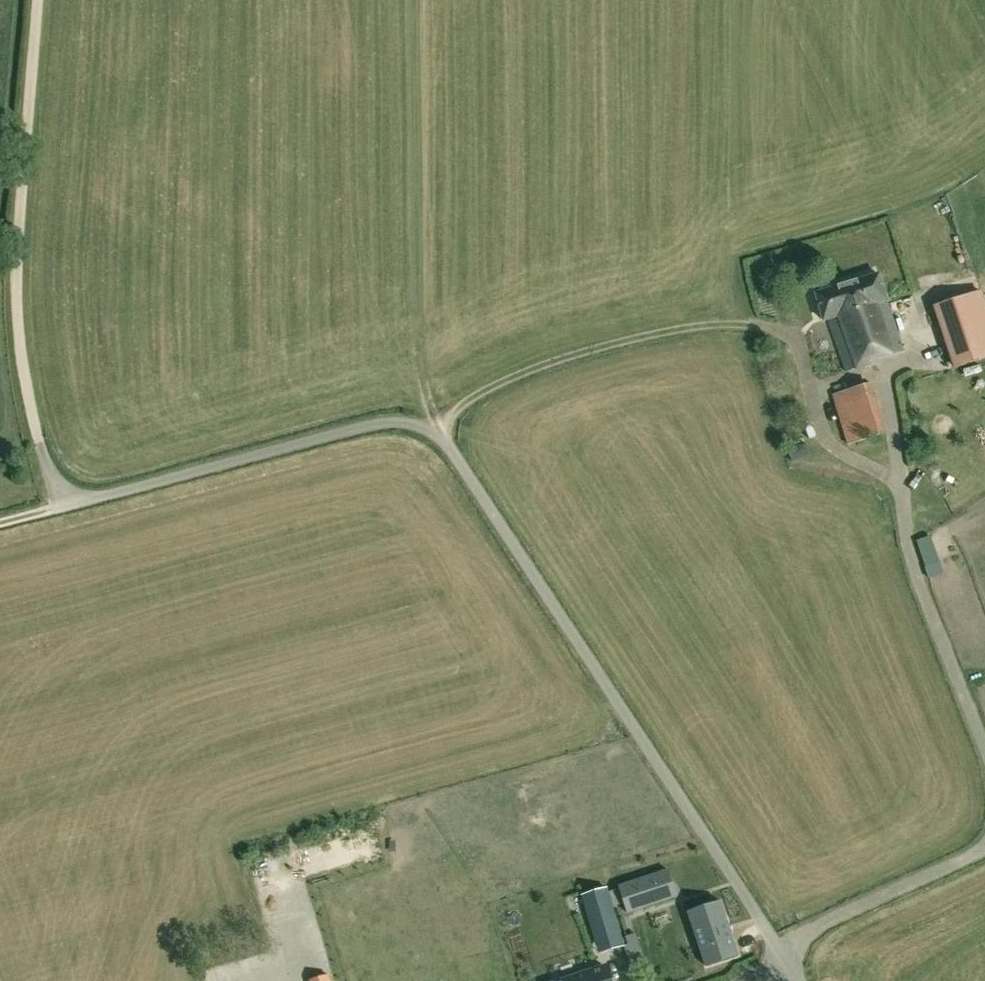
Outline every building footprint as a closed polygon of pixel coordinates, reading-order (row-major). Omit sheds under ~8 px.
[(816,295),(825,321),(830,319),(849,372),(906,352),(887,299),(888,299),(879,273),(816,295)] [(936,307),(958,368),(984,358),(984,300),(982,291),(936,307)] [(834,395),(848,445),(887,435),(873,384),(834,395)] [(787,448),(792,464),(809,458),(804,443),(787,448)] [(351,860),(367,856),(365,846),(349,849),(351,860)] [(619,886),(628,913),(677,896),(676,894),(675,894),(660,873),(619,886)] [(622,936),(607,888),(582,896),(597,944),(622,936)] [(739,956),(721,901),(689,912),(695,931),(698,930),(704,946),(700,947),(707,966),(739,956)] [(605,966),(560,980),(610,980),(605,966)]
